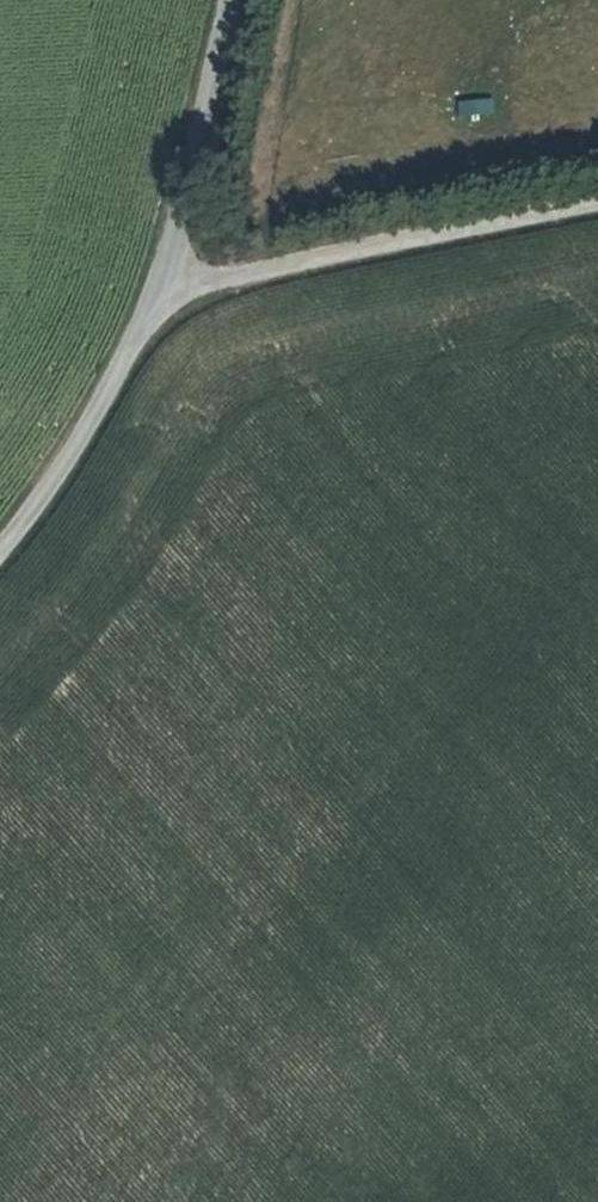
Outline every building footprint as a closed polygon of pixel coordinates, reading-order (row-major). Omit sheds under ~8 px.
[(456,97),(456,116),(492,116),(492,97),(456,97)]
